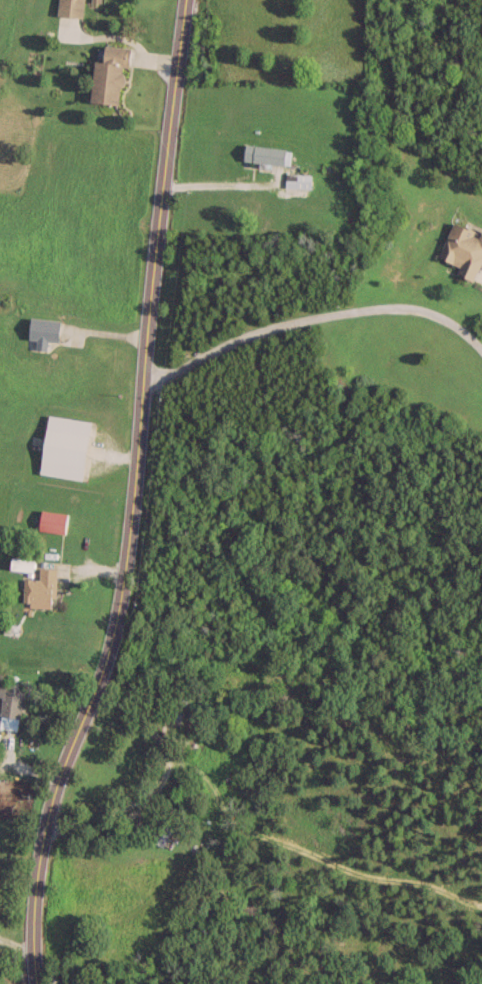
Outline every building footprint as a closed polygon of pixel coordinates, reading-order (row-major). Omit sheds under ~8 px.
[(54,14),(79,17),(81,0),(56,0),(54,14)] [(92,61),(88,102),(117,105),(121,67),(126,67),(128,47),(102,45),(101,62),(92,61)] [(242,161),(288,166),(290,149),(244,144),(242,161)] [(284,187),(309,187),(309,174),(284,174),(284,187)] [(481,257),(481,233),(451,221),(436,258),(457,266),(454,274),(472,282),(481,257)] [(26,339),(34,340),(33,349),(44,350),(45,340),(56,341),(58,320),(28,317),(26,339)] [(37,473),(80,479),(88,420),(45,414),(37,473)] [(64,512),(38,509),(36,529),(62,532),(64,512)] [(31,557),(8,558),(8,570),(31,569),(31,557)] [(53,567),(37,567),(37,578),(21,578),(21,607),(53,607),(53,567)] [(18,729),(21,682),(0,680),(0,728),(18,729)] [(171,827),(157,821),(148,839),(161,846),(171,827)]
